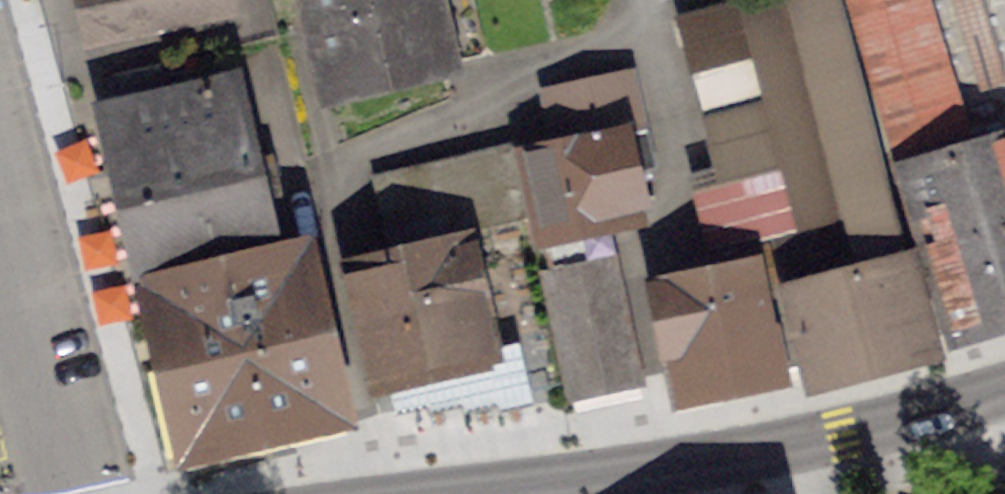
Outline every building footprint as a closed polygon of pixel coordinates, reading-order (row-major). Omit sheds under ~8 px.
[(332,88),(478,53),(483,45),(473,0),(311,0),(332,88)] [(702,190),(718,252),(739,247),(776,238),(845,220),(789,0),(756,0),(682,19),(724,185),(702,190)] [(925,347),(837,0),(789,0),(845,220),(776,238),(808,366),(811,376),(925,347)] [(901,167),(928,258),(951,331),(1004,315),(1004,140),(961,153),(915,0),(861,0),(855,2),(880,83),(876,84),(901,167)] [(162,89),(161,85),(157,69),(109,76),(110,80),(114,96),(114,100),(162,89)] [(537,239),(572,393),(624,381),(621,365),(637,362),(606,228),(641,220),(631,176),(651,171),(630,77),(547,96),(559,149),(525,157),(523,144),(372,178),(384,232),(438,220),(517,202),(526,242),(537,239)] [(119,118),(165,317),(272,292),(262,250),(285,244),(249,86),(224,91),(225,93),(119,118)] [(388,374),(397,415),(429,407),(431,414),(464,407),(466,413),(499,406),(501,413),(534,405),(520,344),(493,350),(471,252),(446,257),(438,220),(384,232),(393,270),(347,280),(360,335),(375,332),(385,375),(388,374)] [(662,347),(672,393),(808,366),(776,238),(739,247),(746,274),(670,291),(670,298),(657,300),(666,346),(662,347)] [(193,442),(330,408),(303,285),(272,292),(165,317),(193,442)]
